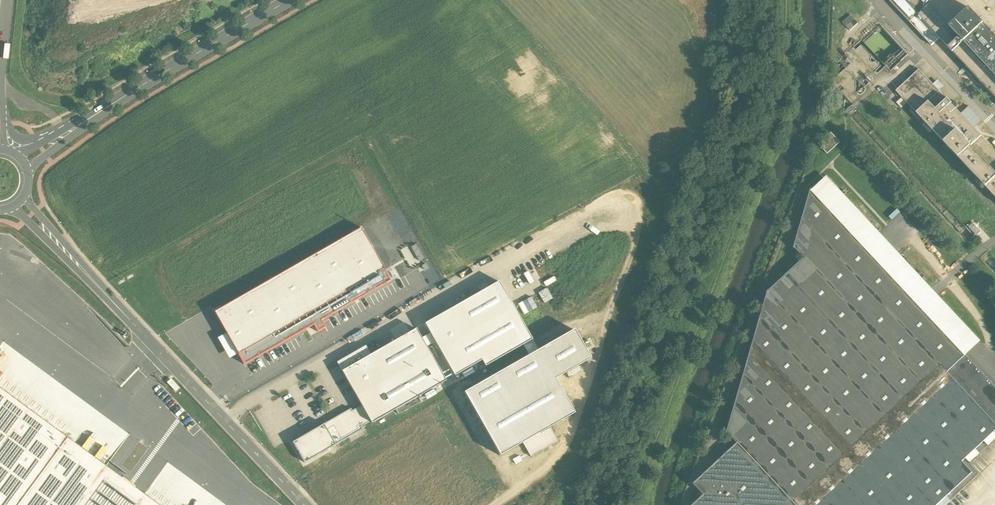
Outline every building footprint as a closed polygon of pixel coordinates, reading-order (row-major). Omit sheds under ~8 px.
[(908,0),(889,0),(931,45),(939,38),(918,15),(920,13),(908,0)] [(961,0),(908,0),(920,13),(918,15),(939,38),(948,47),(948,48),(952,53),(953,52),(994,97),(994,36),(961,0)] [(994,36),(994,0),(961,0),(994,36)] [(850,15),(842,22),(846,26),(854,19),(850,15)] [(843,87),(874,91),(880,50),(859,47),(858,54),(845,52),(841,84),(844,84),(843,87)] [(939,91),(919,69),(896,91),(903,98),(915,87),(928,101),(939,91)] [(939,80),(934,83),(938,89),(943,86),(939,80)] [(939,91),(928,101),(915,87),(903,98),(994,197),(994,150),(951,103),(952,103),(947,98),(946,99),(939,91)] [(968,106),(961,113),(974,126),(981,119),(968,106)] [(842,117),(842,128),(856,128),(856,117),(842,117)] [(831,133),(818,144),(827,154),(840,143),(831,133)] [(812,189),(965,355),(979,342),(826,176),(812,189)] [(972,472),(962,461),(965,458),(970,463),(980,453),(975,449),(984,441),(988,446),(994,439),(994,433),(994,432),(994,430),(994,423),(947,372),(965,355),(811,190),(811,189),(794,248),(795,248),(804,258),(768,291),(768,292),(759,321),(883,452),(828,503),(829,504),(937,504),(972,472)] [(360,229),(215,312),(244,364),(313,324),(318,332),(325,327),(321,320),(390,281),(360,229)] [(408,248),(416,262),(425,258),(416,243),(408,248)] [(498,281),(424,323),(430,333),(421,338),(442,373),(449,369),(454,376),(481,360),(485,367),(523,344),(532,339),(498,281)] [(547,288),(538,293),(544,303),(553,298),(547,288)] [(530,297),(518,304),(524,314),(536,307),(530,297)] [(828,503),(883,452),(759,321),(728,431),(727,431),(737,443),(738,442),(796,504),(829,504),(828,503)] [(421,338),(416,328),(342,371),(361,405),(370,421),(371,423),(395,409),(418,396),(445,381),(442,373),(421,338)] [(589,359),(573,330),(538,350),(529,355),(462,394),(498,456),(523,442),(531,456),(558,441),(549,426),(573,413),(554,380),(566,373),(578,366),(589,359)] [(532,339),(523,344),(529,355),(538,350),(532,339)] [(965,355),(947,372),(994,423),(994,387),(965,355)] [(578,366),(566,373),(569,378),(582,371),(578,366)] [(0,389),(0,504),(158,504),(0,389)] [(433,389),(424,394),(426,398),(435,393),(433,389)] [(418,396),(395,409),(398,414),(421,401),(418,396)] [(361,405),(352,410),(361,427),(370,421),(361,405)] [(350,408),(322,424),(334,445),(362,429),(361,427),(352,410),(350,408)] [(305,462),(334,445),(322,424),(293,441),(305,462)] [(738,442),(737,443),(694,484),(704,495),(693,504),(796,504),(738,442)] [(191,443),(180,455),(212,484),(213,484),(223,493),(226,490),(220,485),(223,481),(218,477),(222,473),(211,464),(210,465),(207,462),(209,459),(191,443)]
